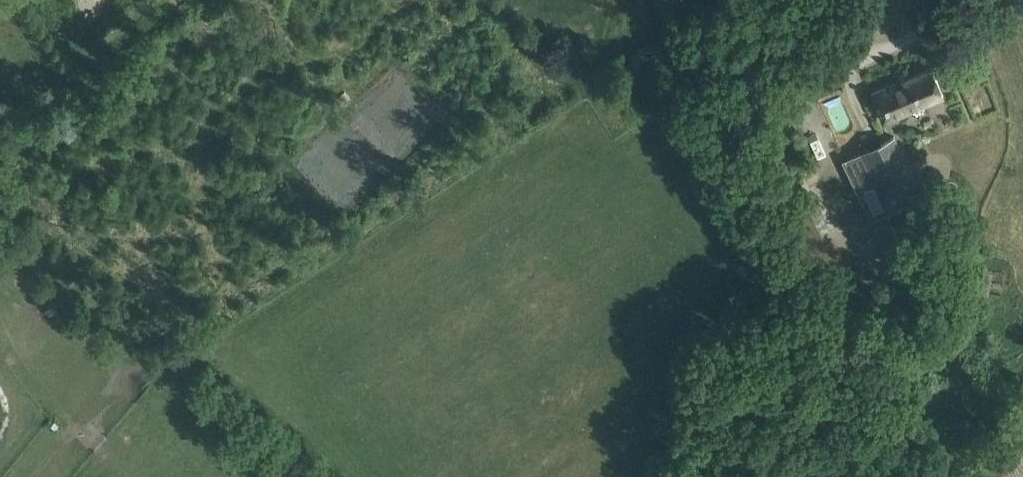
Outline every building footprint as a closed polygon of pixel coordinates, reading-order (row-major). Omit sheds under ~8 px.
[(873,93),(884,120),(943,95),(932,68),(873,93)] [(338,108),(350,97),(344,92),(333,103),(338,108)] [(894,136),(860,152),(887,210),(922,194),(894,136)] [(793,178),(819,236),(842,225),(818,166),(793,178)]
